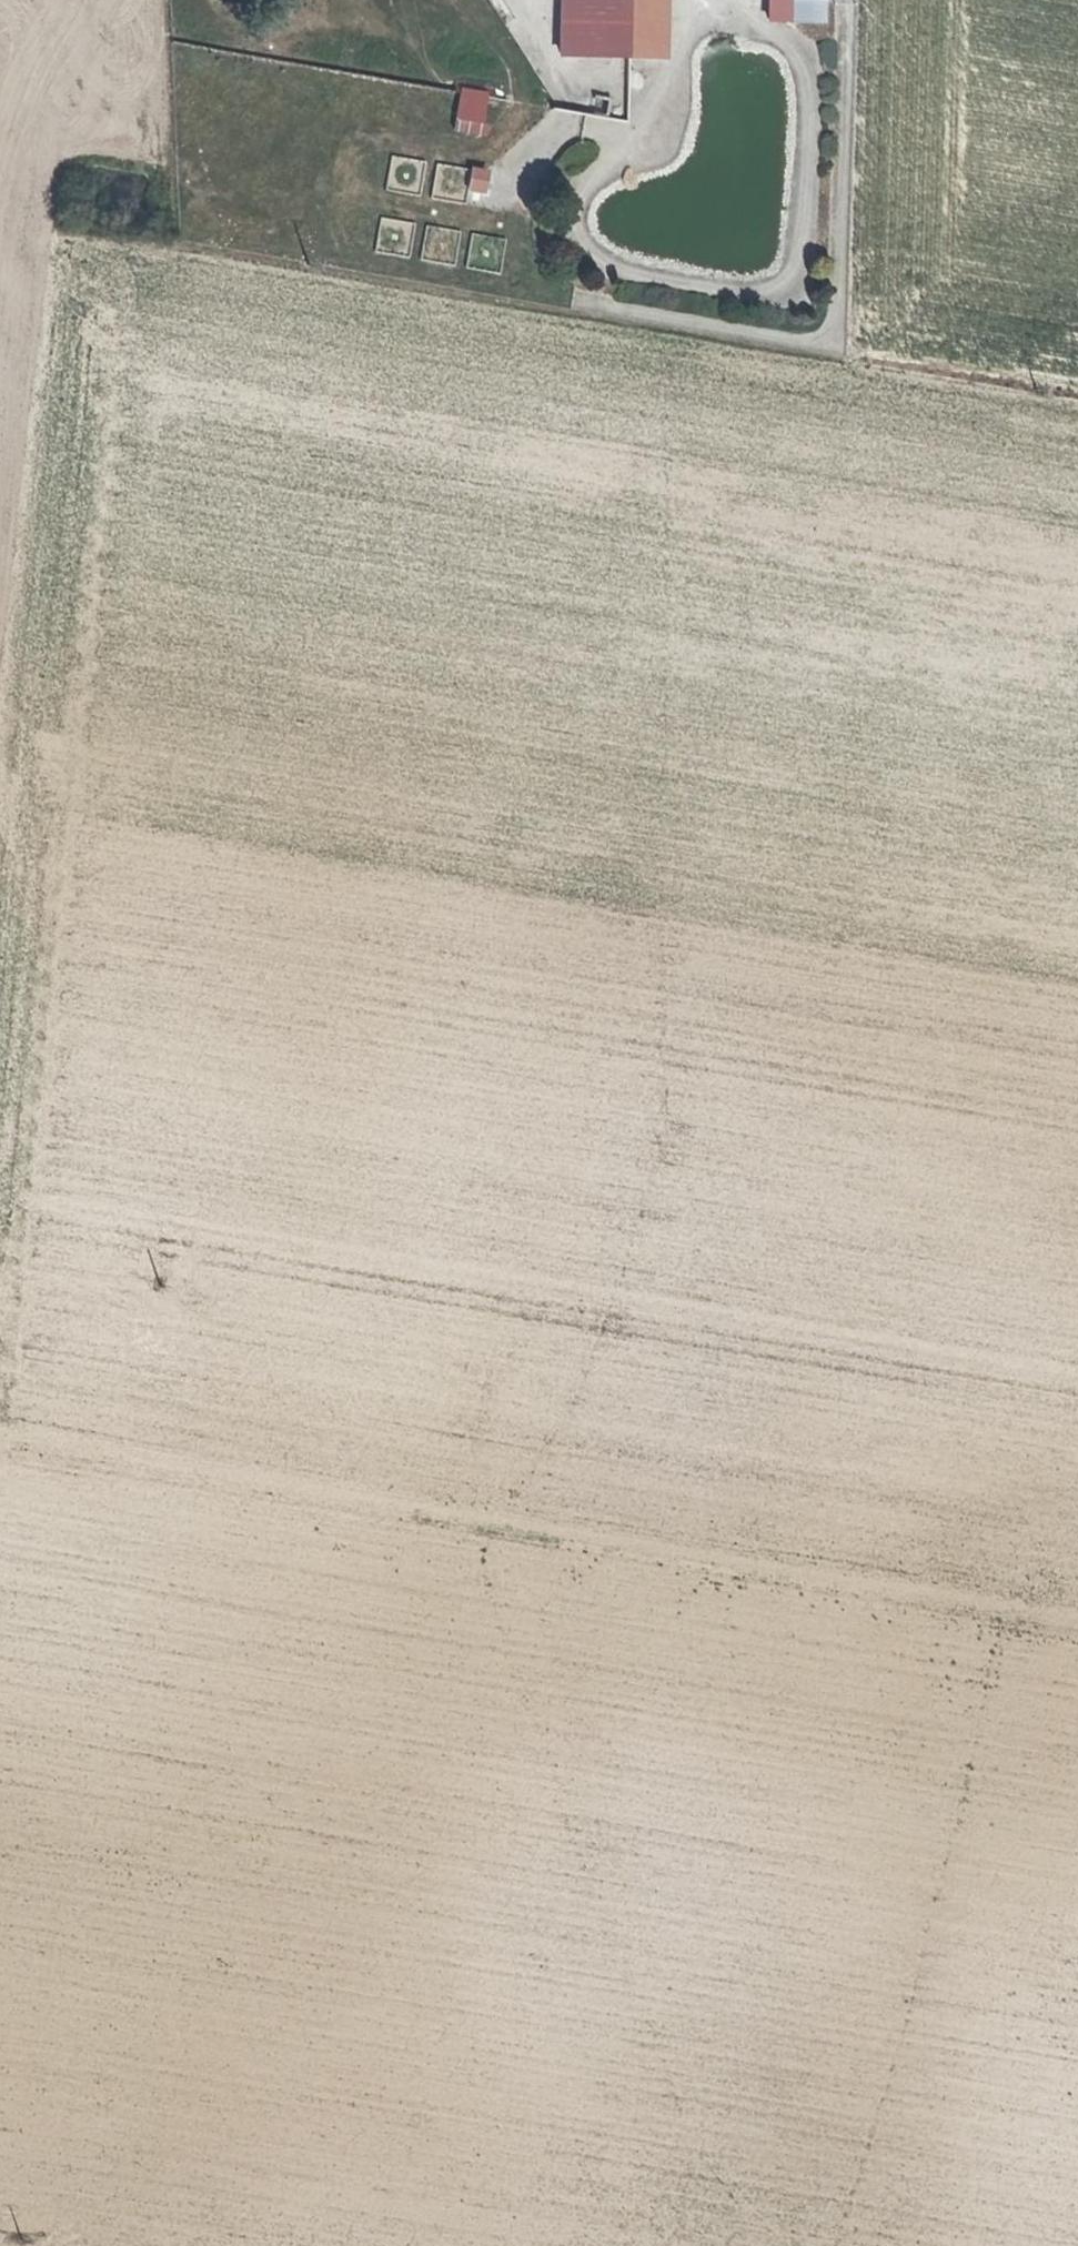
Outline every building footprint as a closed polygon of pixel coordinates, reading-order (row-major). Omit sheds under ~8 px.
[(639,0),(572,0),(570,56),(637,58),(639,0)] [(637,40),(672,41),(673,0),(639,0),(637,40)] [(799,18),(831,17),(832,1),(800,1),(799,18)] [(485,133),(486,90),(456,89),(455,132),(485,133)] [(468,168),(467,193),(489,193),(489,169),(468,168)]
